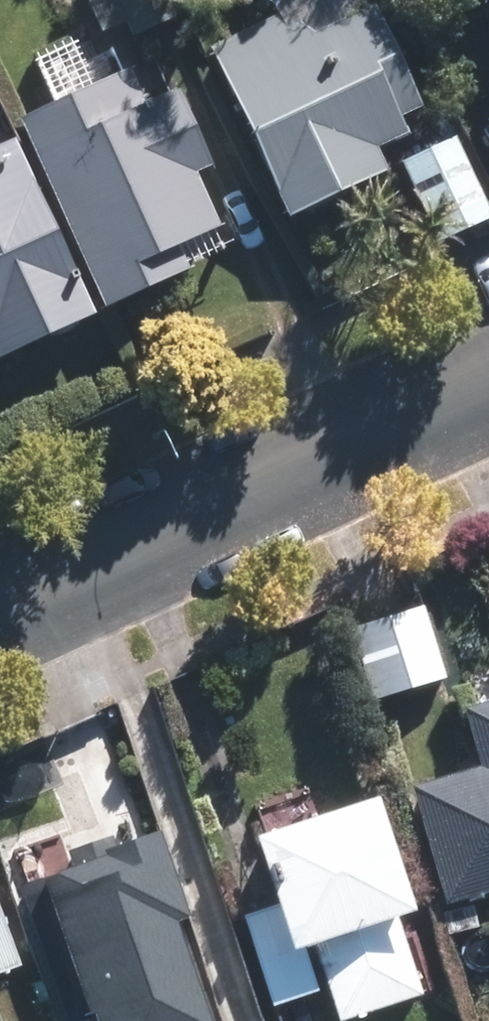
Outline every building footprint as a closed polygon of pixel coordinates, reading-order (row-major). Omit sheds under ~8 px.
[(169,0),(83,0),(96,29),(120,19),(125,34),(174,13),(169,0)] [(418,107),(369,4),(310,33),(279,12),(202,47),(282,217),(382,170),(373,150),(405,134),(397,117),(418,107)] [(13,121),(98,308),(186,268),(175,243),(216,224),(191,170),(205,164),(171,89),(142,102),(127,69),(13,121)] [(488,153),(488,122),(477,128),(488,153)] [(452,136),(395,162),(432,241),(488,214),(452,136)] [(86,313),(7,139),(0,142),(0,351),(86,313)] [(349,627),(369,697),(441,675),(421,606),(349,627)] [(488,889),(488,699),(457,709),(474,764),(403,785),(439,904),(488,889)] [(366,798),(242,837),(264,907),(239,914),(268,1009),(316,993),(300,946),(308,943),(332,1020),(416,994),(391,916),(402,912),(366,798)] [(60,1020),(163,1020),(162,1019),(198,1006),(152,869),(89,890),(93,904),(28,926),(60,1020)] [(470,904),(439,913),(444,934),(475,925),(470,904)] [(17,964),(0,916),(0,970),(17,964)]
